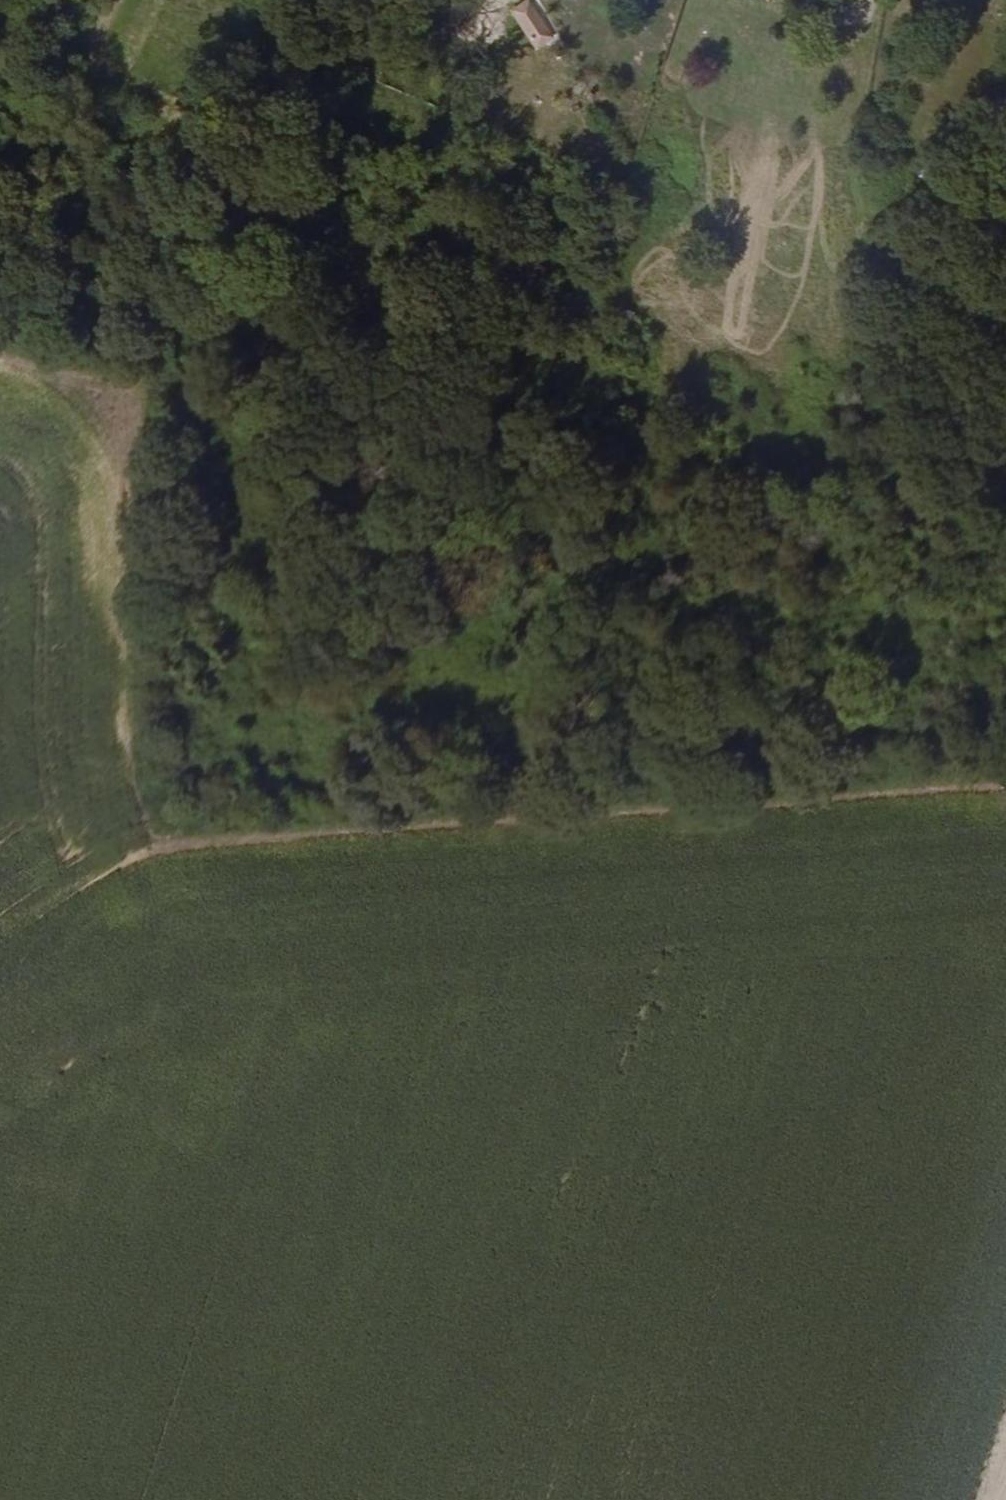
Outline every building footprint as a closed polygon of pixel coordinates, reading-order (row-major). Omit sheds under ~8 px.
[(535,52),(556,39),(538,10),(517,23),(535,52)]
